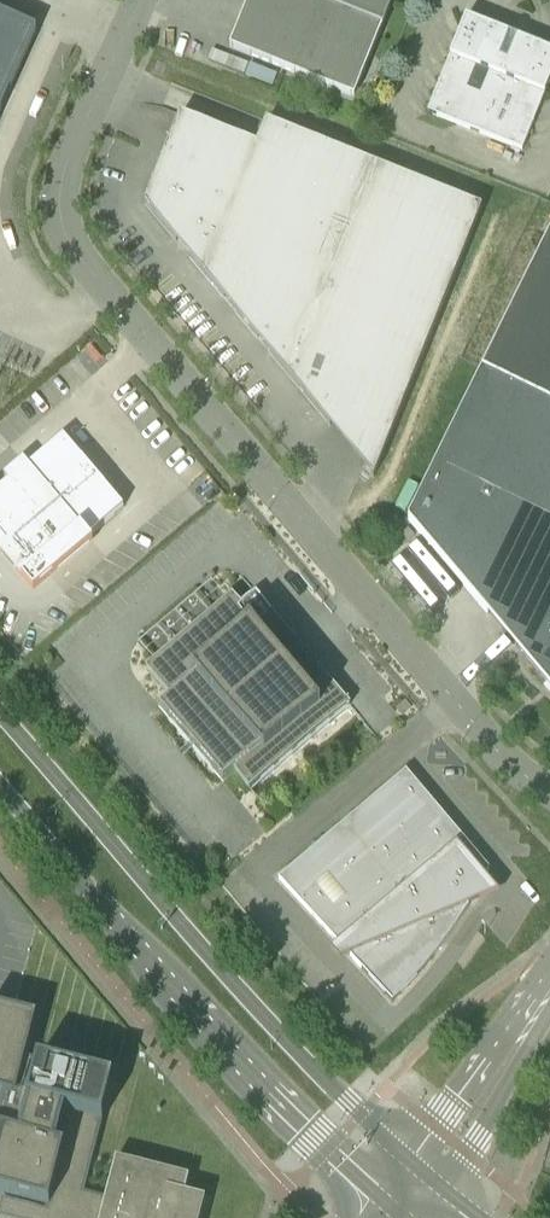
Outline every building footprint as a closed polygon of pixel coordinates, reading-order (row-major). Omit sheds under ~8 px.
[(228,46),(355,97),(392,3),(384,0),(248,0),(228,46)] [(36,30),(0,14),(0,111),(36,30)] [(428,113),(523,151),(549,83),(549,52),(466,18),(428,113)] [(257,146),(180,116),(145,204),(374,478),(482,208),(266,122),(257,146)] [(549,233),(408,519),(542,677),(549,687),(549,234),(549,233)] [(89,538),(124,508),(64,437),(28,467),(24,462),(5,478),(9,483),(0,491),(0,553),(34,593),(93,543),(89,538)] [(241,606),(232,595),(146,668),(170,697),(159,707),(223,783),(235,773),(250,791),(351,706),(256,594),(241,606)] [(406,700),(396,708),(402,716),(412,708),(406,700)] [(433,960),(432,959),(464,916),(470,906),(500,894),(486,877),(490,870),(449,821),(406,771),(279,879),(324,927),(362,969),(362,970),(393,1004),(417,978),(433,960)] [(0,1015),(0,1111),(7,1113),(0,1142),(0,1215),(1,1215),(0,1217),(104,1217),(107,1205),(84,1199),(113,1084),(32,1064),(41,1025),(0,1015)] [(104,1217),(194,1217),(199,1198),(185,1195),(190,1178),(120,1160),(107,1205),(104,1217)]
